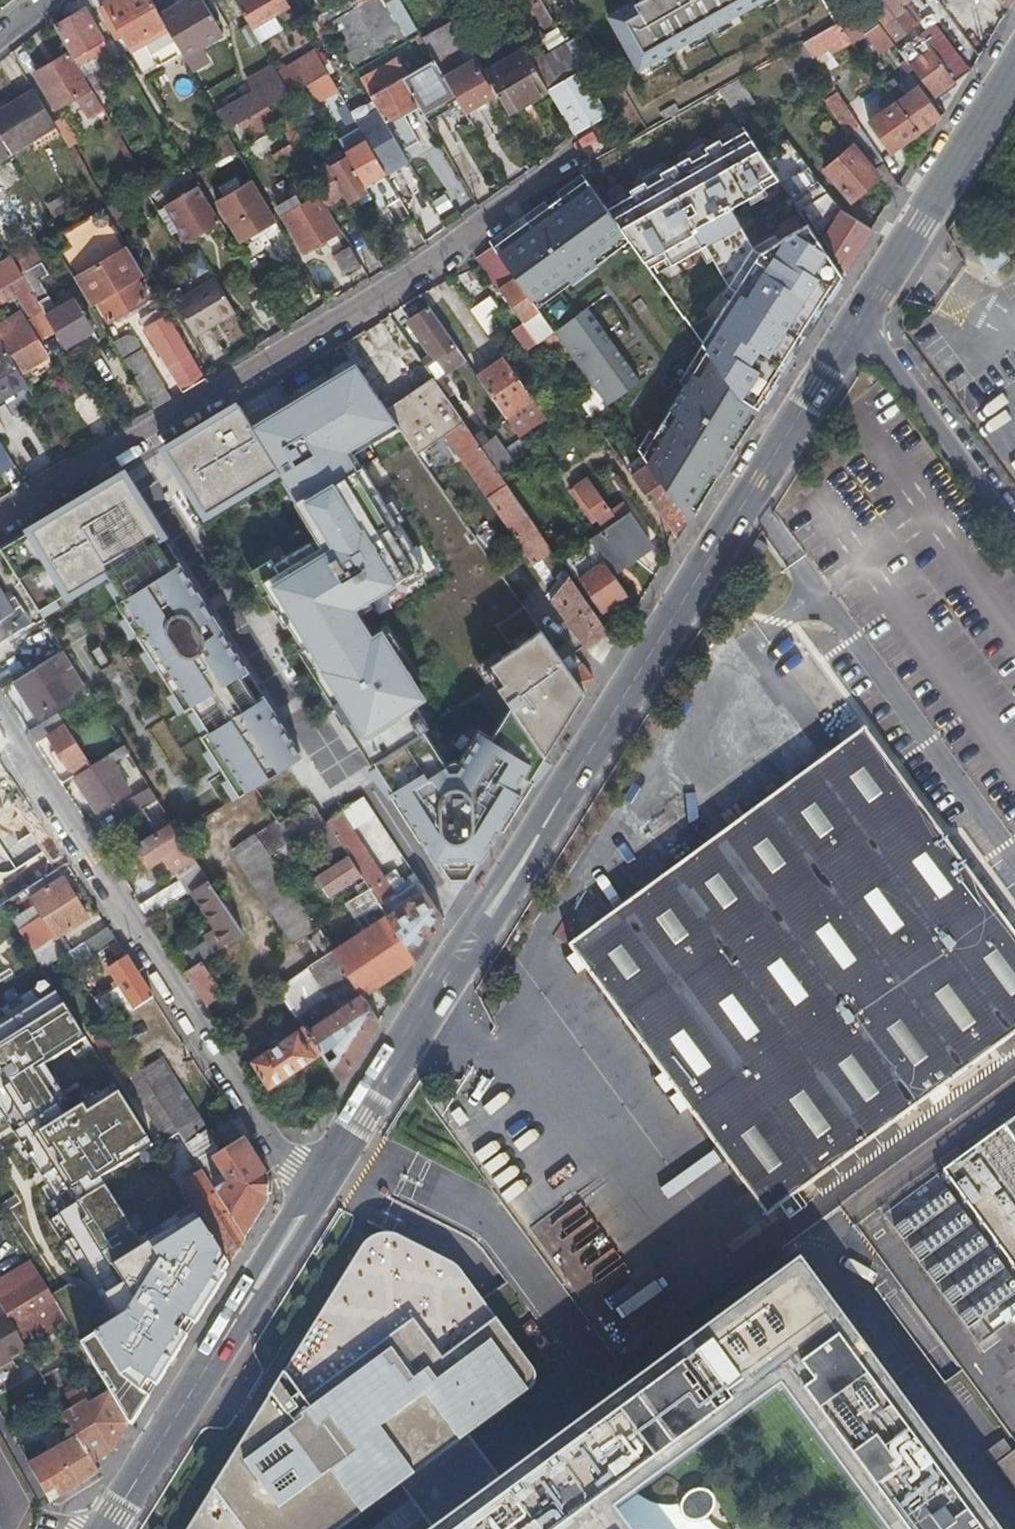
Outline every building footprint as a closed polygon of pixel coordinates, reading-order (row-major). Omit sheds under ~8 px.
[(153,0),(113,0),(106,4),(132,49),(145,42),(158,66),(182,52),(162,16),(155,4),(153,0)] [(182,52),(184,55),(198,47),(223,33),(204,0),(191,0),(162,16),(182,52)] [(238,5),(251,27),(288,6),(284,0),(247,0),(238,5)] [(324,15),(330,26),(334,24),(350,54),(356,50),(363,61),(402,38),(381,0),(349,0),(324,15)] [(398,0),(381,0),(402,38),(416,31),(398,0)] [(541,0),(527,0),(544,29),(554,23),(541,0)] [(608,15),(635,69),(763,0),(639,0),(608,15)] [(896,20),(886,27),(894,38),(915,24),(907,14),(911,11),(904,2),(907,0),(882,0),(896,20)] [(952,36),(960,31),(944,7),(935,13),(952,36)] [(85,10),(56,27),(71,53),(73,57),(103,40),(85,10)] [(851,37),(839,20),(836,22),(804,40),(817,60),(823,69),(839,60),(831,48),(851,37)] [(804,40),(785,51),(800,71),(817,60),(804,40)] [(434,43),(426,47),(434,61),(442,56),(434,43)] [(184,55),(192,69),(207,61),(198,47),(184,55)] [(908,64),(931,96),(952,80),(930,48),(908,64)] [(494,87),(509,115),(549,92),(526,51),(486,73),(494,87)] [(327,75),(314,52),(294,64),(307,86),(327,75)] [(73,57),(71,53),(36,73),(57,109),(91,88),(85,77),(73,57)] [(401,79),(408,76),(399,61),(377,73),(386,88),(401,79)] [(417,105),(427,122),(449,110),(446,104),(456,99),(443,78),(434,61),(408,76),(401,79),(417,105)] [(456,99),(460,106),(488,90),(478,72),(476,73),(470,63),(443,78),(456,99)] [(217,113),(228,131),(241,123),(269,107),(278,102),(290,95),(273,65),(251,78),(257,91),(217,113)] [(91,88),(94,94),(108,87),(98,70),(85,77),(91,88)] [(363,82),(371,97),(386,88),(377,73),(363,82)] [(549,92),(574,135),(606,116),(582,73),(549,92)] [(316,102),(336,90),(327,75),(307,86),(316,102)] [(738,77),(718,88),(734,112),(753,100),(738,77)] [(891,93),(917,130),(939,114),(912,77),(899,87),(893,79),(885,84),(891,93)] [(371,97),(386,123),(417,105),(401,79),(386,88),(371,97)] [(13,153),(57,127),(53,121),(35,91),(0,111),(0,131),(13,153)] [(850,132),(860,125),(839,93),(829,100),(850,132)] [(889,150),(917,130),(891,93),(862,113),(889,150)] [(308,156),(278,102),(269,107),(278,122),(291,146),(300,161),(308,156)] [(278,122),(269,107),(241,123),(250,138),(278,122)] [(368,191),(380,213),(401,201),(362,136),(347,110),(340,114),(358,145),(345,152),(348,157),(368,191)] [(65,115),(53,121),(57,127),(65,141),(76,134),(65,115)] [(13,153),(0,131),(0,160),(13,153)] [(896,188),(900,183),(885,162),(874,170),(853,145),(826,168),(852,200),(874,180),(890,199),(896,188)] [(305,169),(300,161),(291,146),(274,157),(282,172),(288,168),(301,191),(313,184),(305,169)] [(349,202),(368,191),(348,157),(332,166),(329,161),(323,164),(320,160),(305,169),(313,184),(327,207),(345,196),(349,202)] [(195,180),(194,178),(189,170),(163,186),(170,197),(195,180)] [(556,191),(560,197),(587,178),(582,172),(556,191)] [(548,206),(493,245),(532,301),(556,282),(562,291),(619,250),(612,242),(625,232),(587,178),(560,197),(548,206)] [(240,242),(274,222),(250,181),(238,188),(234,181),(219,190),(222,197),(215,201),(240,242)] [(303,251),(337,232),(312,187),(306,191),(312,200),(304,205),(297,195),(278,206),(303,251)] [(187,240),(219,222),(199,188),(168,206),(187,240)] [(846,270),(873,226),(841,210),(829,195),(818,203),(822,213),(812,220),(846,270)] [(489,241),(493,245),(548,206),(544,201),(515,222),(489,241)] [(61,253),(92,305),(99,301),(111,320),(147,299),(136,280),(143,276),(111,220),(104,208),(62,235),(69,247),(61,253)] [(619,250),(631,240),(625,232),(612,242),(619,250)] [(23,276),(42,264),(28,240),(8,251),(12,257),(23,276)] [(474,259),(480,266),(535,344),(544,338),(556,354),(566,347),(554,331),(538,309),(532,301),(493,245),(474,259)] [(346,276),(362,268),(349,246),(334,255),(346,276)] [(23,276),(12,257),(0,264),(0,290),(23,276)] [(55,332),(64,348),(93,330),(75,299),(56,309),(41,281),(49,276),(42,264),(23,276),(27,283),(43,310),(55,332)] [(0,290),(0,305),(17,295),(31,318),(43,310),(27,283),(23,276),(0,290)] [(194,337),(236,314),(216,279),(173,303),(194,337)] [(556,282),(532,301),(538,309),(562,291),(556,282)] [(489,297),(471,310),(487,333),(506,320),(489,297)] [(554,331),(566,347),(593,385),(607,405),(642,379),(590,307),(554,331)] [(437,358),(426,367),(434,379),(465,357),(431,308),(412,321),(437,358)] [(182,393),(203,380),(162,309),(140,322),(166,368),(168,369),(182,393)] [(38,342),(55,332),(43,310),(31,318),(26,321),(38,342)] [(19,373),(47,358),(38,342),(26,321),(10,331),(0,336),(0,340),(19,373)] [(10,331),(4,321),(0,324),(0,336),(10,331)] [(25,385),(19,373),(0,340),(0,400),(25,385)] [(687,381),(707,347),(702,341),(681,377),(687,381)] [(120,355),(151,411),(171,399),(139,344),(120,355)] [(722,469),(751,423),(745,419),(752,405),(740,395),(707,347),(687,381),(674,404),(682,409),(674,424),(665,419),(659,430),(644,456),(651,465),(677,501),(690,489),(704,499),(722,469)] [(509,364),(504,358),(478,376),(507,416),(533,399),(509,364)] [(682,409),(674,404),(665,419),(674,424),(682,409)] [(751,423),(759,410),(752,405),(745,419),(751,423)] [(499,472),(483,450),(463,422),(444,435),(534,564),(553,551),(499,472)] [(644,456),(659,430),(653,427),(639,450),(644,456)] [(530,450),(523,439),(504,450),(496,440),(483,450),(499,472),(530,450)] [(15,466),(0,441),(0,474),(15,466)] [(679,539),(691,520),(677,501),(651,465),(633,477),(679,540),(679,539)] [(592,539),(594,542),(616,573),(655,545),(626,502),(612,511),(589,478),(576,487),(604,530),(592,539)] [(0,548),(0,552),(37,609),(106,568),(124,596),(117,600),(186,708),(193,703),(209,729),(202,733),(241,794),(257,784),(301,754),(263,695),(257,699),(240,673),(247,668),(179,562),(172,566),(156,540),(162,536),(126,480),(115,487),(114,481),(0,548)] [(691,520),(704,499),(690,489),(677,501),(691,520)] [(603,611),(630,593),(616,573),(594,542),(569,560),(603,611)] [(566,570),(553,551),(534,564),(547,583),(566,570)] [(586,648),(609,632),(569,575),(552,598),(586,648)] [(20,603),(14,607),(0,586),(0,643),(32,623),(20,603)] [(585,693),(593,679),(566,641),(554,649),(585,693)] [(63,649),(14,679),(36,712),(71,690),(59,671),(72,662),(63,649)] [(425,730),(376,761),(440,861),(470,842),(486,851),(546,756),(511,707),(492,738),(482,732),(458,770),(449,770),(425,730)] [(58,711),(29,729),(37,741),(49,733),(66,722),(58,711)] [(72,731),(66,722),(49,733),(71,768),(87,758),(72,731)] [(568,942),(767,1215),(1014,1031),(1014,945),(857,729),(568,942)] [(91,764),(75,775),(98,811),(129,790),(112,762),(129,750),(124,743),(110,752),(91,764)] [(71,768),(75,775),(91,764),(87,758),(71,768)] [(129,798),(137,810),(147,804),(159,797),(140,769),(129,776),(139,792),(129,798)] [(159,797),(147,804),(157,818),(168,811),(159,797)] [(145,909),(150,917),(211,877),(182,832),(175,821),(138,846),(149,863),(165,853),(181,877),(142,903),(145,909)] [(470,842),(440,861),(452,879),(469,879),(486,851),(470,842)] [(57,939),(90,919),(63,877),(31,897),(57,939)] [(246,931),(215,883),(196,895),(228,943),(246,931)] [(52,938),(31,951),(32,953),(42,968),(63,955),(52,938)] [(189,952),(196,963),(203,959),(217,950),(210,938),(189,952)] [(66,953),(74,966),(97,952),(89,939),(66,953)] [(111,1025),(154,998),(128,958),(111,969),(122,987),(116,990),(126,1004),(117,1010),(112,1005),(102,1011),(111,1025)] [(185,970),(211,1009),(228,998),(203,959),(196,963),(185,970)] [(269,1177),(244,1138),(214,1158),(211,1152),(218,1148),(217,1144),(220,1142),(214,1131),(209,1134),(162,1057),(140,1072),(178,1132),(196,1161),(202,1171),(209,1182),(222,1173),(230,1184),(216,1193),(246,1240),(269,1203),(269,1177)] [(945,1170),(1014,1266),(1014,1118),(945,1170)] [(948,1189),(896,1227),(904,1239),(956,1200),(948,1189)] [(964,1211),(912,1249),(920,1261),(972,1223),(964,1211)] [(407,1478),(470,1433),(534,1387),(537,1381),(537,1374),(533,1367),(463,1271),(458,1265),(451,1261),(401,1235),(391,1232),(381,1232),(373,1236),(366,1242),(187,1528),(338,1528),(407,1478)] [(980,1233),(928,1271),(937,1283),(989,1245),(980,1233)] [(996,1255),(944,1293),(953,1305),(1005,1267),(996,1255)] [(441,1528),(631,1528),(617,1511),(783,1388),(882,1525),(885,1528),(996,1528),(799,1264),(505,1482),(442,1528),(441,1528)] [(38,1275),(0,1298),(0,1301),(14,1325),(55,1301),(42,1280),(38,1275)] [(960,1316),(969,1327),(1014,1293),(1014,1281),(1012,1277),(960,1316)] [(0,1301),(0,1354),(5,1361),(27,1349),(24,1344),(14,1325),(0,1301)] [(27,1349),(34,1361),(46,1354),(39,1341),(27,1349)] [(121,1437),(130,1423),(111,1391),(92,1399),(84,1381),(68,1389),(76,1407),(64,1413),(77,1435),(94,1465),(112,1450),(121,1437)] [(442,1528),(505,1482),(470,1433),(407,1478),(423,1501),(442,1528)] [(99,1472),(94,1465),(77,1435),(30,1465),(46,1493),(52,1502),(99,1472)]
